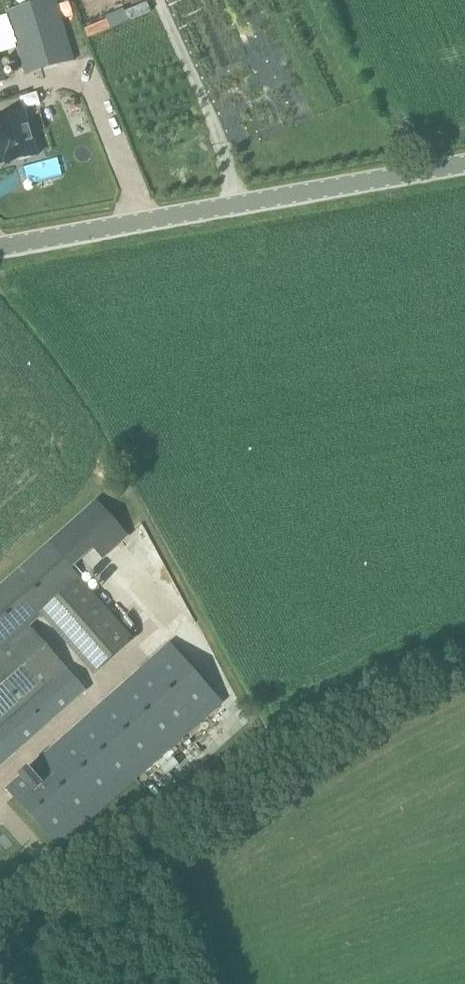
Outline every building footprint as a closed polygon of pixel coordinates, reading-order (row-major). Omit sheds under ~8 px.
[(76,62),(58,0),(45,0),(7,11),(25,76),(76,62)] [(136,9),(114,17),(118,27),(140,18),(136,9)] [(95,27),(74,33),(77,43),(98,37),(95,27)] [(7,161),(6,160),(12,158),(14,163),(38,156),(33,141),(37,140),(34,127),(29,127),(25,112),(0,120),(0,163),(7,161)] [(126,536),(96,502),(71,523),(93,548),(102,558),(126,536)] [(28,626),(41,615),(80,579),(48,543),(0,586),(0,651),(28,626)] [(133,640),(80,580),(41,615),(94,674),(133,640)] [(28,626),(0,651),(0,726),(65,668),(28,626)] [(170,643),(7,788),(60,848),(223,703),(170,643)] [(85,691),(65,668),(0,726),(0,767),(85,691)]
